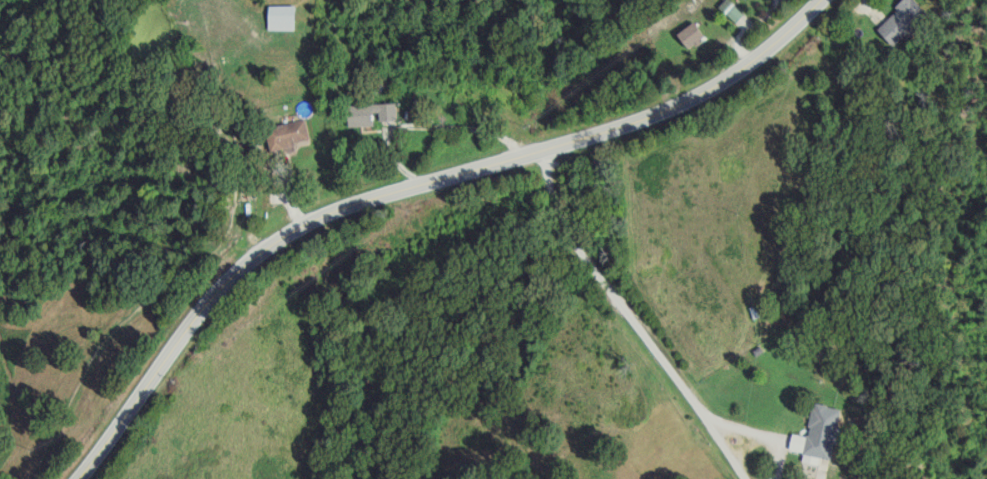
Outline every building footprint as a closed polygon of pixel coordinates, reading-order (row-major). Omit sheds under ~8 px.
[(736,24),(745,15),(731,0),(726,0),(720,6),(736,24)] [(895,46),(930,13),(918,0),(908,0),(878,28),(895,46)] [(297,6),(270,6),(269,30),(297,31),(297,6)] [(681,33),(690,47),(707,37),(698,23),(681,33)] [(398,104),(350,106),(351,127),(379,126),(379,121),(399,120),(398,104)] [(313,140),(308,122),(271,132),(276,151),(313,140)] [(844,409),(817,404),(810,437),(794,434),(791,450),(806,453),(805,462),(821,466),(822,458),(833,460),(837,443),(843,444),(847,429),(841,428),(844,409)]
